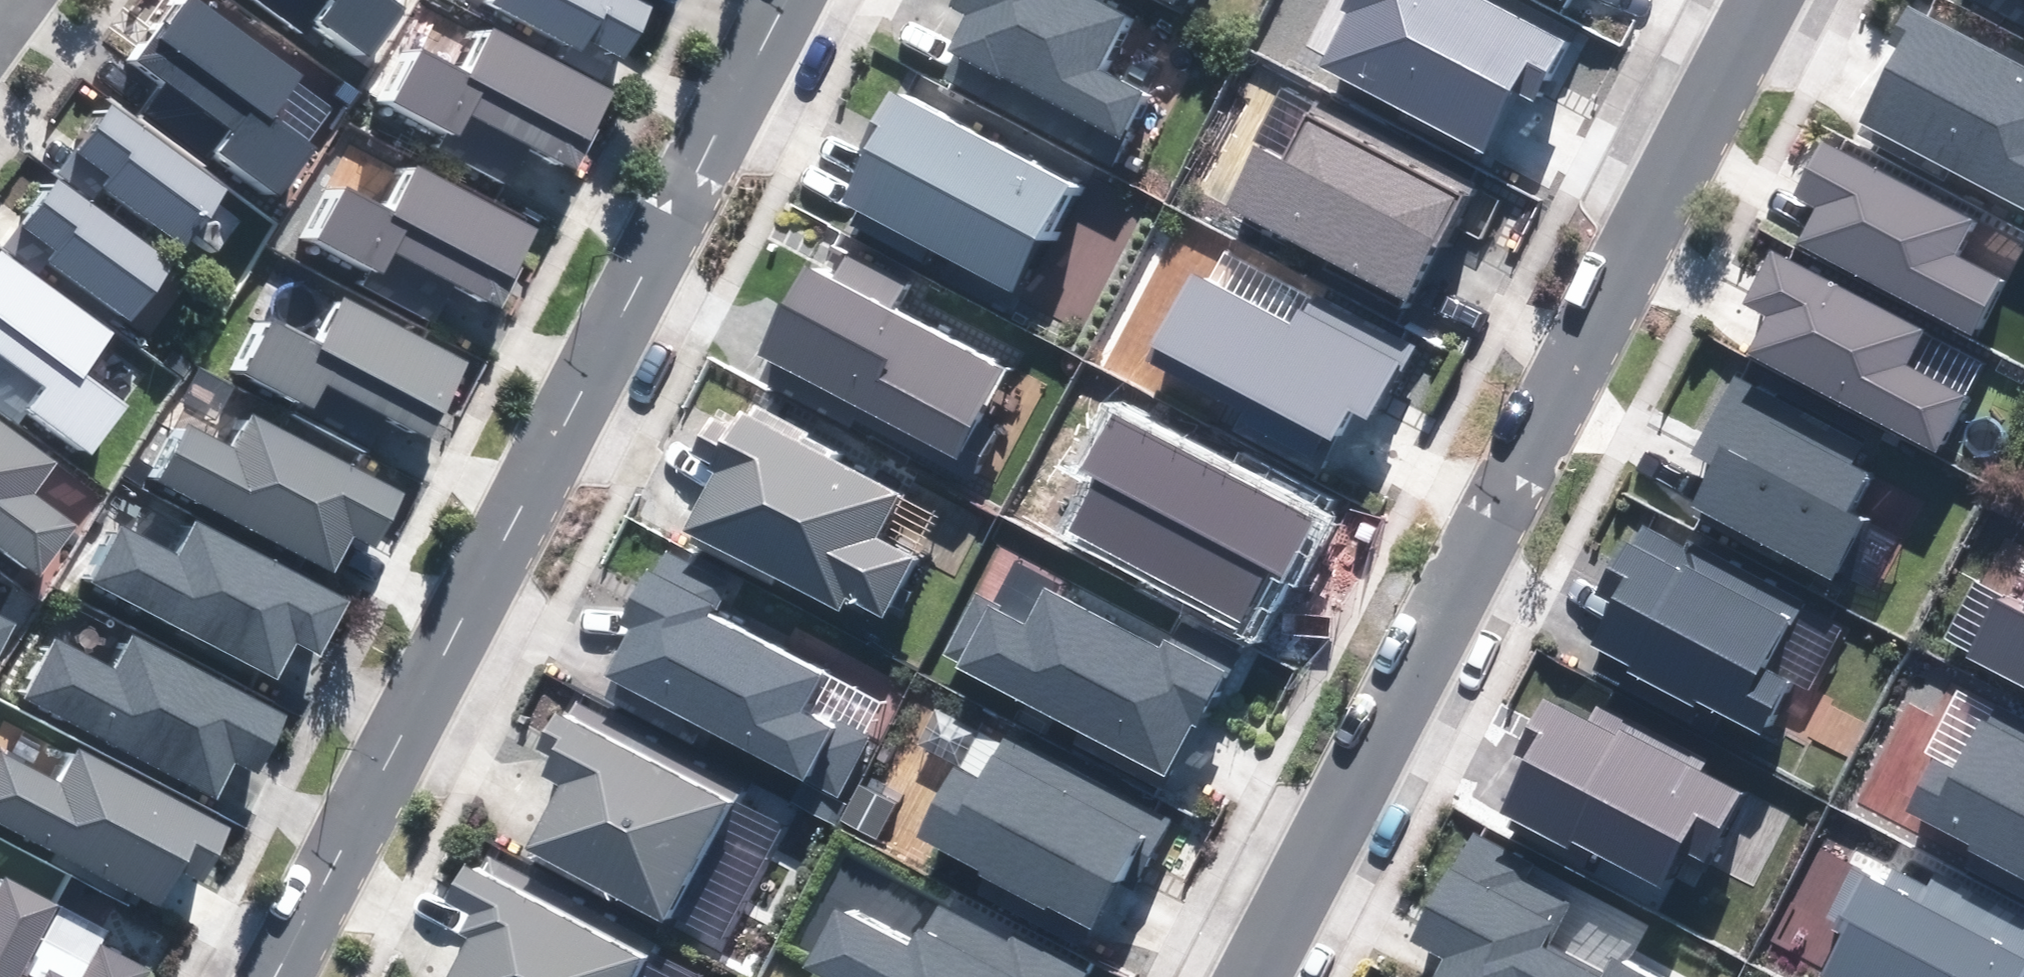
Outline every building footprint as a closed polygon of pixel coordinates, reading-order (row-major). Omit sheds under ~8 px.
[(197,0),(189,0),(143,63),(239,132),(225,152),(281,193),(344,107),(197,0)] [(301,33),(312,17),(371,60),(407,11),(391,0),(256,0),(301,33)] [(494,5),(580,51),(586,38),(625,59),(652,8),(636,0),(497,0),(494,5)] [(950,4),(968,14),(950,49),(1118,136),(1140,95),(1096,72),(1124,21),(1084,0),(952,0),(950,4)] [(1483,0),(1347,0),(1344,5),(1353,10),(1323,68),(1478,149),(1509,89),(1529,100),(1560,40),(1483,0)] [(1912,7),(1893,44),(1899,48),(1860,122),(2023,208),(2023,66),(1912,7)] [(422,52),(395,102),(456,134),(468,112),(574,168),(614,93),(496,30),(471,77),(422,52)] [(1065,185),(890,94),(860,152),(866,155),(842,200),(1011,288),(1065,185)] [(1466,185),(1315,106),(1286,161),(1258,146),(1226,207),(1405,301),(1466,185)] [(229,191),(114,108),(81,153),(116,178),(107,190),(187,248),(229,191)] [(1971,221),(1824,145),(1797,195),(1820,207),(1800,245),(1971,334),(1998,281),(1952,257),(1971,221)] [(347,190),(320,241),(380,273),(392,251),(498,307),(539,232),(420,169),(395,216),(347,190)] [(173,263),(59,179),(26,224),(61,249),(52,262),(132,320),(173,263)] [(1917,327),(1771,251),(1744,302),(1766,314),(1746,352),(1936,451),(1964,398),(1898,364),(1917,327)] [(1,252),(0,253),(0,351),(49,387),(33,409),(93,452),(125,408),(82,376),(114,333),(1,252)] [(831,283),(804,269),(758,356),(953,457),(998,370),(886,312),(899,287),(844,258),(831,283)] [(1192,275),(1148,357),(1325,449),(1345,412),(1372,426),(1413,349),(1308,294),(1291,327),(1192,275)] [(275,322),(248,373),(309,405),(320,383),(427,439),(467,364),(348,301),(324,348),(275,322)] [(1875,451),(1734,378),(1695,452),(1714,462),(1691,506),(1830,578),(1859,524),(1842,515),(1875,451)] [(896,495),(741,414),(734,428),(714,417),(694,455),(714,466),(681,529),(836,609),(844,594),(880,613),(908,559),(872,540),(896,495)] [(190,428),(162,480),(334,570),(353,535),(375,547),(403,494),(256,416),(237,453),(190,428)] [(1311,521),(1110,417),(1085,465),(1100,473),(1067,535),(1238,624),(1268,566),(1283,574),(1311,521)] [(0,421),(0,546),(40,575),(75,527),(31,494),(55,461),(0,421)] [(125,529),(97,581),(276,675),(294,640),(317,652),(345,599),(198,521),(178,557),(125,529)] [(1793,604),(1639,524),(1602,596),(1613,603),(1593,642),(1638,665),(1635,671),(1696,703),(1699,697),(1759,728),(1784,680),(1760,667),(1793,604)] [(723,588),(658,554),(622,622),(632,628),(607,675),(610,677),(601,694),(692,742),(701,725),(838,796),(867,742),(802,708),(825,665),(713,607),(723,588)] [(976,597),(944,658),(1163,773),(1189,722),(1196,726),(1223,674),(1163,643),(1159,652),(1044,592),(1027,624),(976,597)] [(1971,659),(2023,687),(2023,615),(2000,603),(1971,659)] [(16,627),(0,619),(0,657),(16,627)] [(59,644),(32,696),(216,793),(235,758),(255,769),(284,716),(133,636),(113,673),(59,644)] [(1588,725),(1542,700),(1515,751),(1525,756),(1501,803),(1658,885),(1678,848),(1701,860),(1735,794),(1697,774),(1701,765),(1596,710),(1588,725)] [(1908,811),(2023,871),(2023,731),(1987,711),(1955,773),(1934,762),(1908,811)] [(723,804),(555,716),(539,748),(552,754),(542,774),(561,784),(526,851),(661,922),(723,804)] [(1167,824),(1003,738),(981,780),(958,768),(920,840),(1090,929),(1117,878),(1134,887),(1167,824)] [(0,765),(0,822),(160,907),(179,872),(200,883),(228,830),(77,750),(57,786),(4,758),(0,765)] [(895,803),(861,785),(841,821),(876,839),(895,803)] [(1474,835),(1453,874),(1448,871),(1413,939),(1446,956),(1435,976),(1599,976),(1547,950),(1579,890),(1474,835)] [(466,864),(449,898),(473,911),(462,933),(469,936),(447,976),(631,976),(642,956),(466,864)] [(1823,976),(1824,976),(2019,976),(2023,967),(2023,923),(1934,876),(1927,888),(1893,871),(1884,889),(1864,878),(1837,930),(1846,934),(1823,976)] [(55,907),(7,881),(0,894),(0,976),(18,976),(55,907)] [(804,967),(823,976),(1081,976),(1083,973),(942,900),(913,954),(832,912),(804,967)] [(147,972),(101,948),(85,976),(144,976),(147,972)] [(1612,961),(1603,976),(1642,976),(1612,961)]
